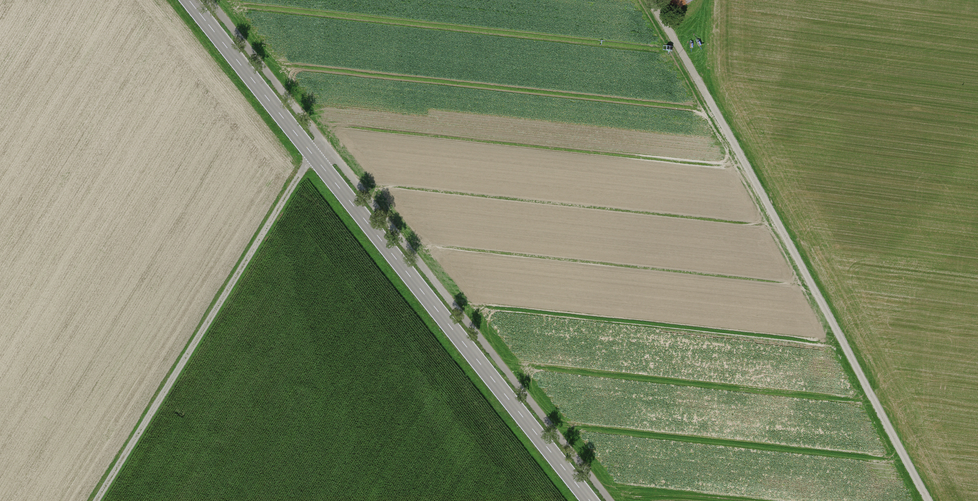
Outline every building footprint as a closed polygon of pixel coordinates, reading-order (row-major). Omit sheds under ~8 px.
[(668,14),(696,0),(661,0),(668,14)]
